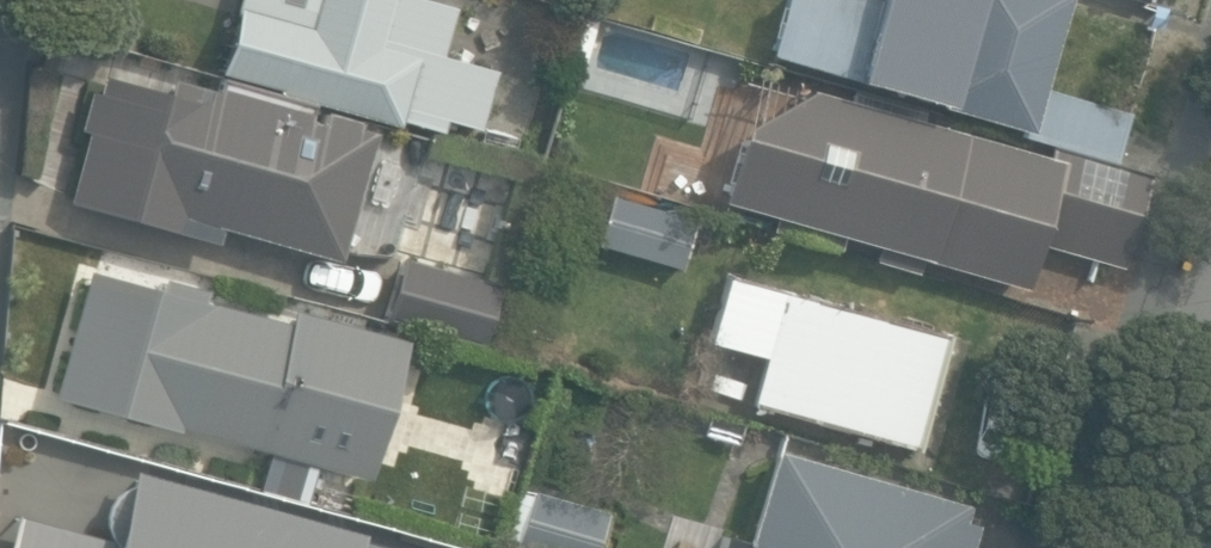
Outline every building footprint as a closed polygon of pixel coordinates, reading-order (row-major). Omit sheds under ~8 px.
[(221,73),(279,89),(277,97),(313,107),(315,102),(401,127),(402,121),(444,133),(447,121),(481,131),(497,72),(443,56),(458,8),(431,0),(241,0),(221,73)] [(1116,152),(1127,107),(1038,84),(1061,0),(861,0),(861,3),(850,0),(782,0),(766,61),(1116,152)] [(80,130),(89,132),(69,202),(219,245),(223,229),(339,262),(376,133),(359,128),(361,122),(324,112),(322,120),(311,117),(313,107),(277,97),(223,82),(220,92),(173,78),(168,92),(107,75),(102,92),(91,89),(80,130)] [(921,262),(1022,290),(1034,245),(1123,269),(1148,174),(1049,147),(1046,155),(920,121),(923,111),(848,91),(846,99),(812,89),(740,128),(720,203),(776,218),(772,234),(837,251),(842,234),(878,243),(873,261),(918,274),(921,262)] [(598,246),(682,269),(695,219),(611,196),(598,246)] [(404,258),(387,318),(485,346),(502,287),(404,258)] [(164,291),(90,271),(55,397),(181,433),(182,429),(369,480),(409,340),(294,310),(291,323),(205,301),(208,290),(167,279),(164,291)] [(764,357),(751,405),(912,449),(942,336),(729,278),(711,343),(764,357)] [(974,523),(958,518),(962,504),(771,450),(745,543),(722,536),(719,547),(967,547),(974,523)] [(365,534),(135,468),(131,484),(116,496),(108,509),(106,527),(112,543),(115,547),(361,547),(365,534)] [(606,510),(531,490),(530,496),(520,493),(507,539),(518,542),(516,547),(595,547),(606,510)]
